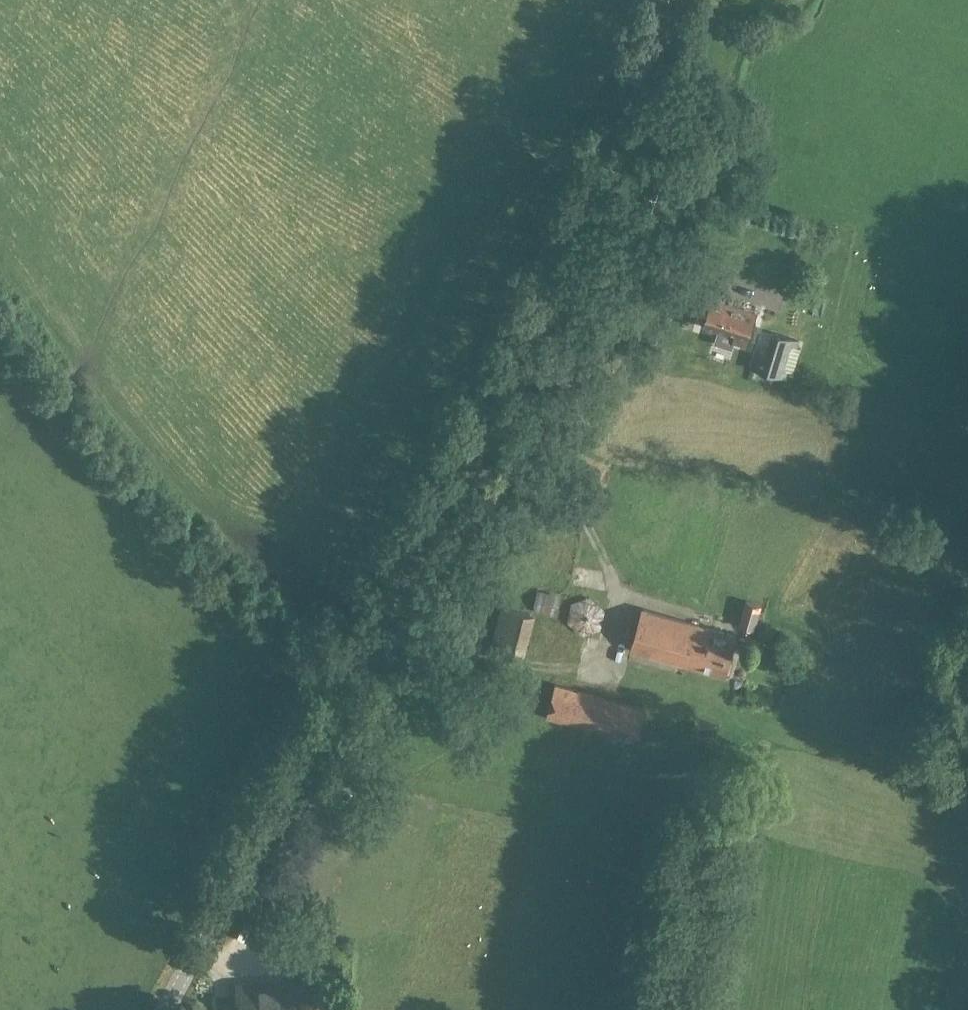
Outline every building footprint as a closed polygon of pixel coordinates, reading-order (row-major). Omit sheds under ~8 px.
[(733,340),(747,344),(757,309),(714,296),(705,325),(735,335),(733,340)] [(750,365),(788,377),(799,338),(761,327),(750,365)] [(739,625),(754,630),(761,605),(746,601),(739,625)] [(554,621),(557,610),(537,604),(534,616),(554,621)] [(493,648),(521,656),(532,613),(505,606),(493,648)] [(596,610),(573,607),(571,627),(594,630),(596,610)] [(725,675),(736,635),(643,609),(632,649),(725,675)] [(636,741),(645,707),(556,683),(546,717),(636,741)] [(346,790),(342,797),(349,801),(353,794),(346,790)] [(236,985),(238,1009),(315,1009),(314,981),(236,985)]
